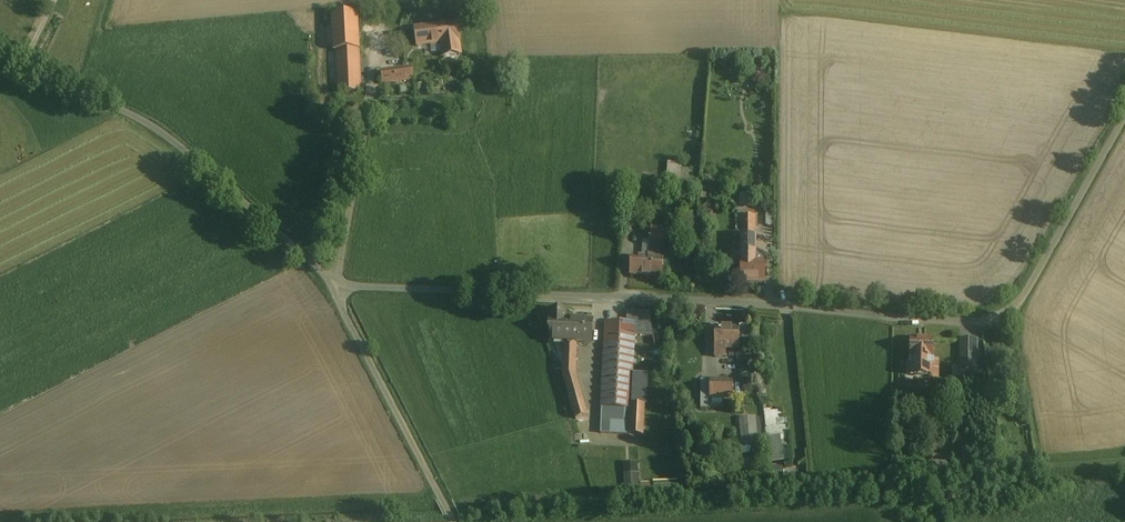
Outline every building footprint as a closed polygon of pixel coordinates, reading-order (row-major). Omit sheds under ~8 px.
[(357,15),(325,16),(327,51),(336,51),(338,94),(360,93),(357,15)] [(458,22),(414,27),(417,48),(440,46),(442,58),(462,56),(458,22)] [(411,68),(381,72),(383,84),(412,80),(411,68)] [(756,69),(748,80),(757,87),(766,76),(756,69)] [(692,186),(692,169),(682,168),(682,161),(667,161),(667,185),(692,186)] [(754,217),(741,217),(742,283),(764,283),(764,263),(755,263),(754,217)] [(657,234),(650,234),(648,260),(631,258),(630,276),(662,279),(666,228),(657,227),(657,234)] [(592,322),(565,320),(566,312),(550,311),(549,332),(553,332),(553,342),(564,343),(576,344),(591,345),(592,322)] [(649,313),(629,312),(629,323),(634,324),(634,337),(653,338),(649,313)] [(629,323),(605,322),(601,408),(630,410),(630,405),(634,337),(634,324),(629,323)] [(739,329),(716,329),(715,358),(725,358),(726,350),(739,350),(739,340),(747,340),(748,329),(739,329)] [(933,341),(910,340),(910,360),(911,360),(910,377),(932,377),(933,341)] [(975,341),(960,341),(960,368),(975,369),(975,341)] [(576,344),(564,343),(563,376),(575,420),(587,417),(575,375),(576,344)] [(709,381),(700,380),(700,410),(709,409),(709,399),(709,381)] [(733,381),(709,381),(709,399),(732,399),(733,381)] [(644,406),(630,405),(630,410),(629,435),(642,436),(644,406)] [(630,410),(601,408),(600,434),(629,435),(630,410)] [(769,462),(788,461),(785,409),(765,410),(769,462)] [(754,418),(740,420),(742,446),(756,444),(756,443),(754,420),(754,418)] [(761,437),(759,419),(754,420),(756,443),(763,442),(762,437),(761,437)] [(741,454),(734,454),(736,470),(748,469),(748,470),(756,469),(755,456),(742,457),(741,454)] [(784,477),(784,464),(772,464),(772,477),(784,477)] [(637,477),(624,478),(624,489),(638,489),(637,477)]
